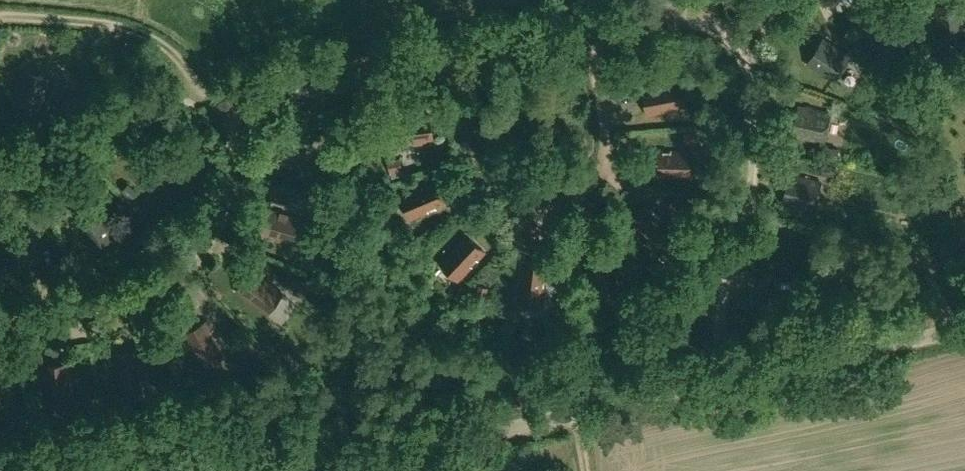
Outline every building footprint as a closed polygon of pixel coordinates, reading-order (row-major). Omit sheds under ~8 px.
[(963,1),(950,3),(950,5),(934,8),(939,37),(964,33),(964,17),(963,1)] [(905,38),(897,7),(885,10),(886,12),(870,17),(877,45),(905,38)] [(841,37),(847,48),(854,44),(849,33),(841,37)] [(851,57),(823,39),(816,49),(819,51),(810,65),(835,81),(851,57)] [(882,62),(877,51),(869,55),(875,66),(882,62)] [(677,76),(689,74),(687,65),(675,68),(677,76)] [(51,79),(39,75),(38,77),(23,71),(12,99),(39,110),(51,79)] [(62,83),(58,95),(66,98),(70,86),(62,83)] [(643,90),(648,114),(686,107),(686,105),(682,106),(678,84),(682,84),(682,83),(662,86),(663,88),(655,89),(654,88),(643,90)] [(831,113),(799,106),(796,119),(799,119),(795,135),(825,142),(831,113)] [(302,120),(314,117),(313,109),(301,111),(302,120)] [(434,140),(431,115),(392,120),(392,122),(395,121),(398,143),(395,144),(395,145),(415,142),(414,141),(422,140),(422,141),(434,140)] [(685,141),(697,141),(696,132),(684,133),(685,141)] [(268,140),(272,164),(311,158),(310,156),(307,157),(303,135),(307,134),(307,133),(287,136),(287,138),(279,139),(279,138),(268,140)] [(409,145),(410,170),(447,168),(445,143),(409,145)] [(827,147),(825,155),(837,157),(839,149),(827,147)] [(184,158),(155,151),(148,179),(179,187),(182,175),(180,174),(184,158)] [(652,151),(651,175),(690,176),(690,175),(687,175),(687,153),(691,153),(691,152),(671,151),(671,153),(663,153),(663,151),(652,151)] [(388,162),(391,170),(402,167),(400,159),(388,162)] [(303,162),(285,167),(291,192),(322,184),(317,167),(305,170),(303,162)] [(823,164),(822,172),(834,175),(835,166),(823,164)] [(822,182),(790,174),(787,187),(790,187),(786,203),(814,210),(822,182)] [(446,204),(437,181),(401,196),(401,197),(404,196),(413,216),(410,218),(410,219),(428,211),(428,210),(435,207),(436,208),(446,204)] [(132,198),(138,192),(129,184),(123,190),(132,198)] [(108,201),(114,194),(105,186),(100,192),(108,201)] [(309,202),(321,204),(322,195),(310,194),(309,202)] [(681,213),(684,205),(673,200),(669,208),(681,213)] [(645,204),(630,224),(661,247),(662,246),(659,244),(672,226),(675,229),(676,228),(660,216),(659,217),(653,212),(654,211),(645,204)] [(90,248),(102,243),(101,240),(116,234),(104,206),(78,218),(90,248)] [(281,213),(270,210),(263,234),(300,244),(301,243),(297,242),(303,221),(307,222),(307,221),(288,215),(288,217),(280,214),(281,213)] [(42,227),(51,224),(48,213),(39,215),(42,227)] [(808,230),(806,238),(818,241),(820,233),(808,230)] [(9,270),(21,267),(21,264),(36,260),(29,231),(1,238),(9,270)] [(416,241),(422,246),(430,238),(424,232),(416,241)] [(485,252),(467,235),(440,263),(441,264),(444,262),(460,277),(457,279),(458,280),(472,266),(471,265),(476,259),(477,260),(485,252)] [(801,247),(769,238),(766,250),(768,251),(764,267),(793,275),(801,247)] [(542,306),(545,286),(543,286),(544,278),(546,278),(547,267),(523,264),(518,303),(519,303),(519,299),(541,302),(541,306),(542,306)] [(643,284),(649,279),(641,270),(635,275),(643,284)] [(252,271),(237,291),(269,314),(269,313),(267,310),(280,293),(283,295),(283,294),(267,282),(266,283),(260,278),(261,277),(252,271)] [(287,281),(298,287),(302,279),(291,274),(287,281)] [(476,297),(485,299),(488,288),(480,285),(476,297)] [(568,298),(559,300),(561,314),(571,312),(568,298)] [(207,321),(186,333),(205,367),(206,366),(204,363),(223,352),(225,355),(226,355),(217,338),(215,338),(211,331),(213,331),(207,321)] [(243,346),(251,355),(257,349),(249,340),(243,346)] [(138,350),(114,356),(123,394),(124,393),(123,390),(145,385),(146,388),(147,388),(142,369),(141,369),(139,361),(140,361),(138,350)] [(69,363),(44,366),(49,405),(50,404),(50,401),(72,398),(72,402),(73,402),(71,382),(70,382),(69,374),(70,374),(69,363)] [(165,380),(170,392),(177,389),(173,377),(165,380)] [(87,410),(96,409),(95,397),(86,398),(87,410)] [(20,428),(29,426),(27,414),(18,416),(20,428)]
